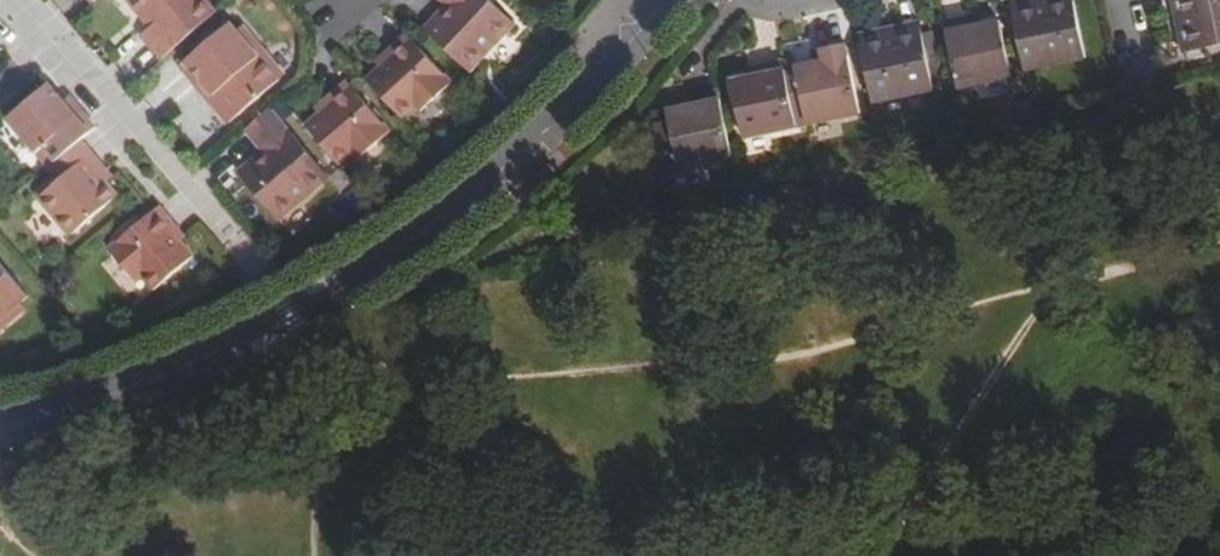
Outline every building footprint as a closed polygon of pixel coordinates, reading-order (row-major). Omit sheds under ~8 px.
[(157,56),(213,7),(207,0),(128,0),(148,24),(137,33),(157,56)] [(463,60),(509,13),(495,0),(444,0),(447,3),(425,25),(463,60)] [(1186,27),(1175,31),(1181,53),(1219,45),(1219,0),(1181,0),(1186,27)] [(1011,10),(1025,75),(1085,63),(1073,10),(1037,18),(1034,5),(1011,10)] [(207,88),(202,93),(223,117),(280,69),(259,46),(263,42),(240,15),(234,20),(227,13),(177,55),(207,88)] [(944,29),(958,93),(1008,83),(996,26),(969,31),(968,23),(944,29)] [(389,52),(379,61),(365,73),(398,109),(412,96),(419,103),(450,74),(405,25),(383,46),(389,52)] [(859,39),(873,104),(932,92),(920,37),(882,45),(880,35),(859,39)] [(259,46),(280,69),(284,66),(263,42),(259,46)] [(374,55),(379,61),(389,52),(383,46),(374,55)] [(797,89),(807,129),(861,118),(845,51),(822,56),(824,64),(795,70),(794,64),(783,67),(789,91),(797,89)] [(173,59),(202,93),(207,88),(177,55),(173,59)] [(743,142),(807,129),(797,89),(789,91),(783,67),(759,72),(760,79),(730,85),(743,142)] [(343,71),(320,92),(325,99),(316,107),(302,118),(336,157),(350,145),(356,152),(389,122),(343,71)] [(71,106),(61,93),(48,78),(41,84),(4,117),(44,163),(77,134),(94,120),(77,101),(71,106)] [(67,88),(61,93),(71,106),(77,101),(67,88)] [(310,100),(316,107),(325,99),(320,92),(310,100)] [(325,169),(266,102),(243,122),(265,146),(237,170),(274,214),(325,169)] [(731,158),(719,105),(696,110),(697,117),(673,122),(683,167),(731,158)] [(104,165),(87,146),(55,174),(36,190),(69,228),(113,190),(103,179),(97,171),(104,165)] [(110,173),(104,165),(97,171),(103,179),(110,173)] [(190,253),(176,238),(169,230),(177,223),(156,199),(149,205),(150,205),(106,243),(135,278),(142,272),(153,285),(190,253)] [(176,238),(184,231),(177,223),(169,230),(176,238)] [(0,258),(0,324),(23,304),(16,296),(26,288),(0,258)]
